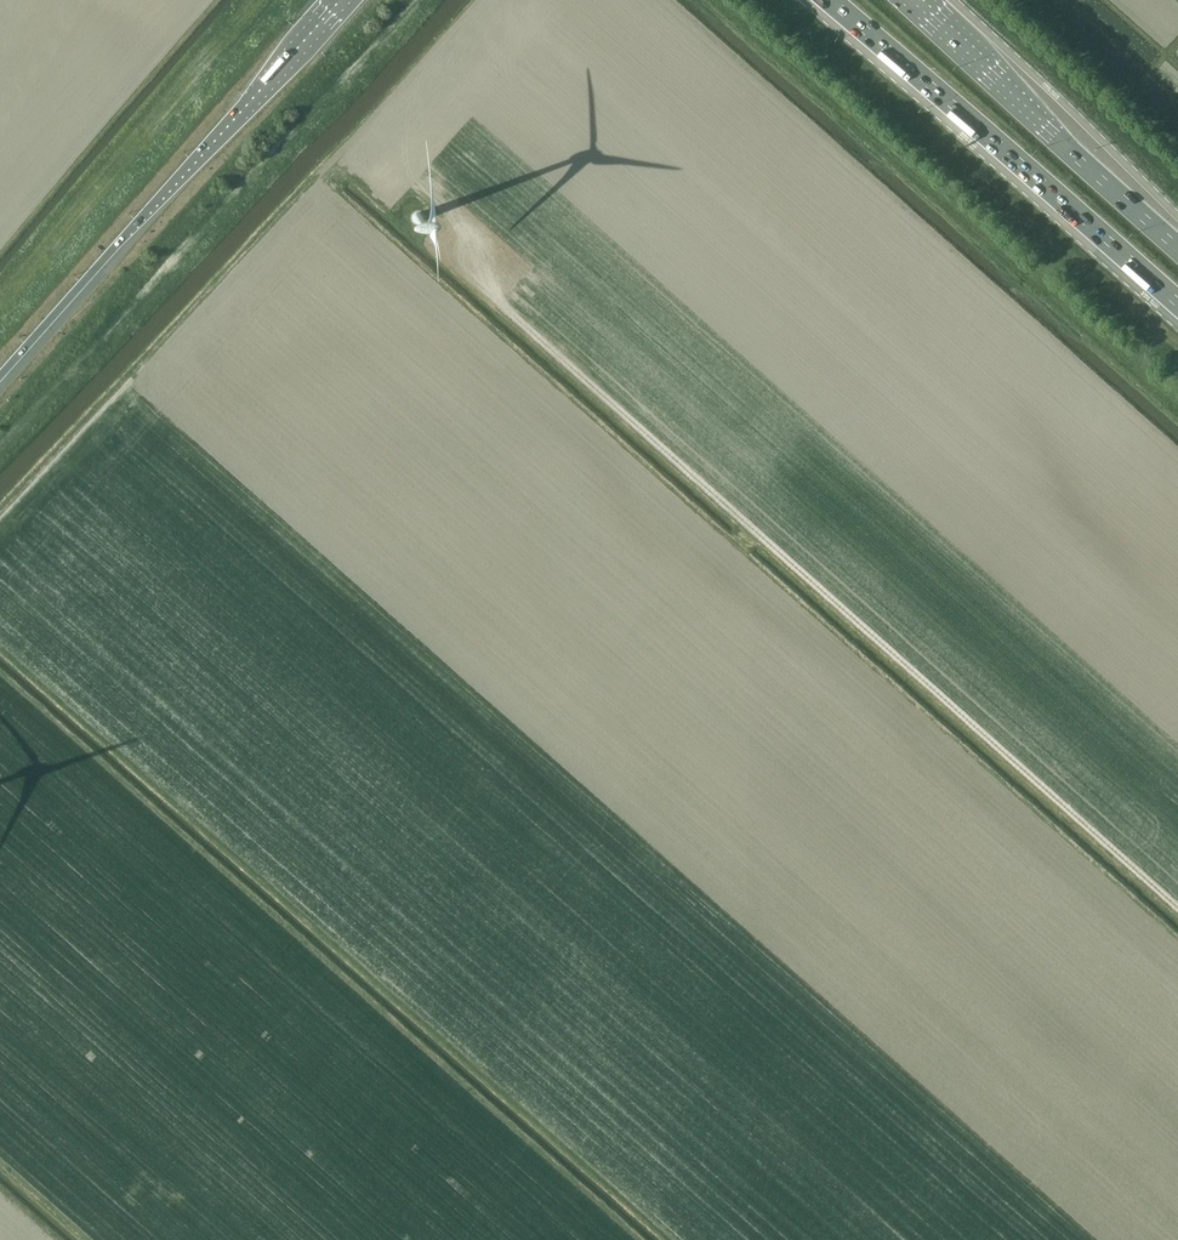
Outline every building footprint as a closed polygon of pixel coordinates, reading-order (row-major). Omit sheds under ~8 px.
[(413,216),(413,218),(413,219),(414,220),(414,221),(415,221),(416,222),(417,222),(418,222),(418,223),(419,222),(420,222),(421,222),(422,221),(423,220),(423,219),(423,218),(423,217),(423,216),(422,215),(422,214),(421,213),(420,213),(419,213),(418,213),(417,213),(416,213),(415,214),(414,215),(413,216)]
